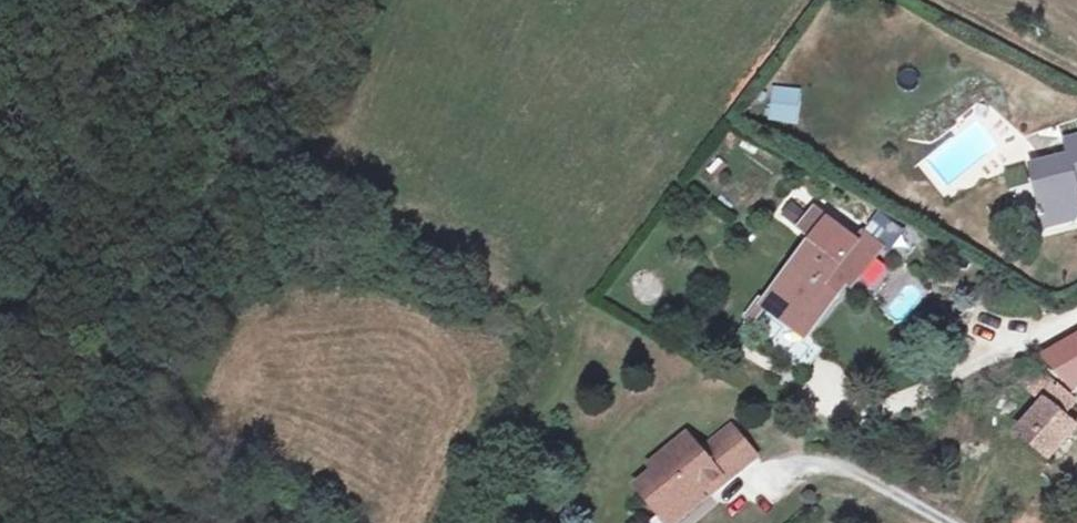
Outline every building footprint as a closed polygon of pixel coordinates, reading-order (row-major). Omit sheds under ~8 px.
[(766,120),(796,124),(801,89),(771,85),(766,120)] [(1066,141),(1070,157),(1047,163),(1040,174),(1043,186),(1051,184),(1054,196),(1039,200),(1046,229),(1076,222),(1076,221),(1076,138),(1066,141)] [(856,244),(814,213),(799,232),(813,242),(766,305),(761,302),(742,328),(796,368),(814,344),(807,339),(846,287),(851,290),(875,259),(870,255),(876,246),(863,236),(856,244)] [(881,250),(876,246),(870,255),(875,259),(881,250)] [(1044,358),(1074,389),(1076,387),(1076,339),(1044,358)] [(1036,367),(1020,384),(1043,404),(1058,386),(1036,367)] [(1050,457),(1075,429),(1064,419),(1076,403),(1058,386),(1043,404),(1020,432),(1050,457)] [(709,494),(755,456),(732,428),(701,453),(687,436),(651,466),(656,471),(637,486),(662,516),(671,509),(678,519),(703,499),(699,495),(705,490),(709,494)] [(671,509),(662,516),(668,522),(673,522),(678,519),(671,509)]
